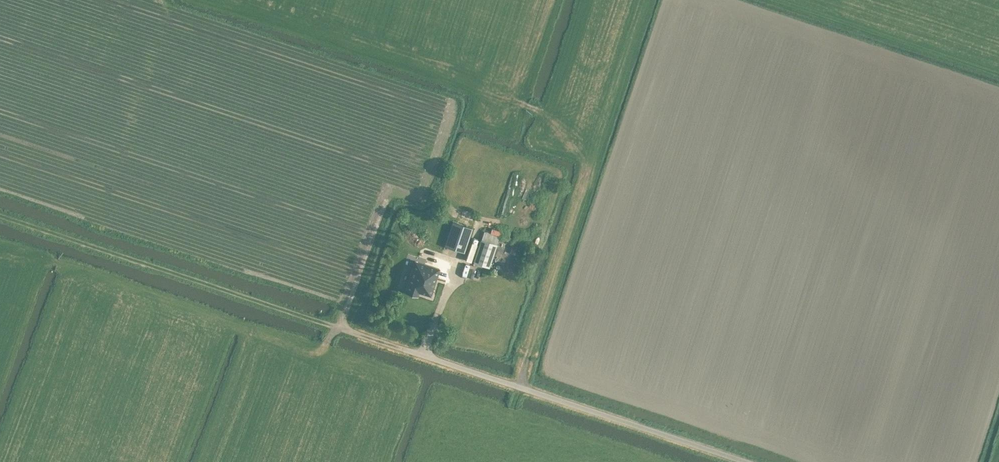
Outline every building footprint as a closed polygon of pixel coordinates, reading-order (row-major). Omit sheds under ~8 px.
[(452,221),(444,245),(463,252),(472,227),(452,221)] [(481,238),(473,262),(489,267),(493,254),(495,246),(496,243),(481,238)] [(513,242),(511,247),(519,250),(521,244),(513,242)] [(414,260),(404,291),(417,295),(419,291),(430,295),(439,268),(427,264),(414,260)]
